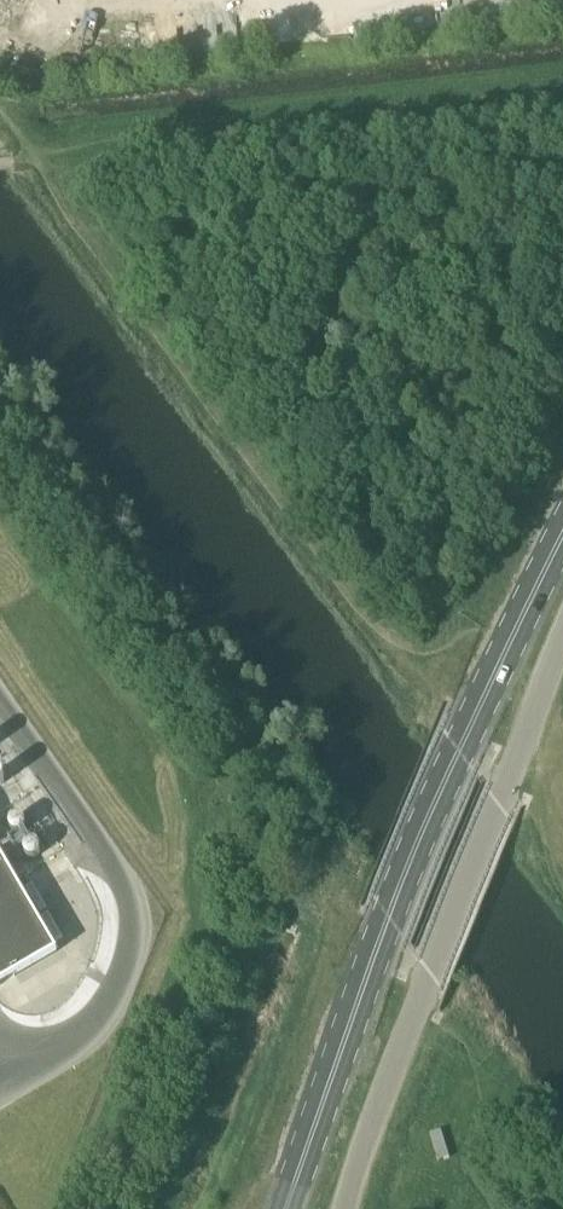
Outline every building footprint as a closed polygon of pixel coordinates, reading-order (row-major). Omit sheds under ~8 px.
[(56,954),(0,857),(0,986),(56,954)]
